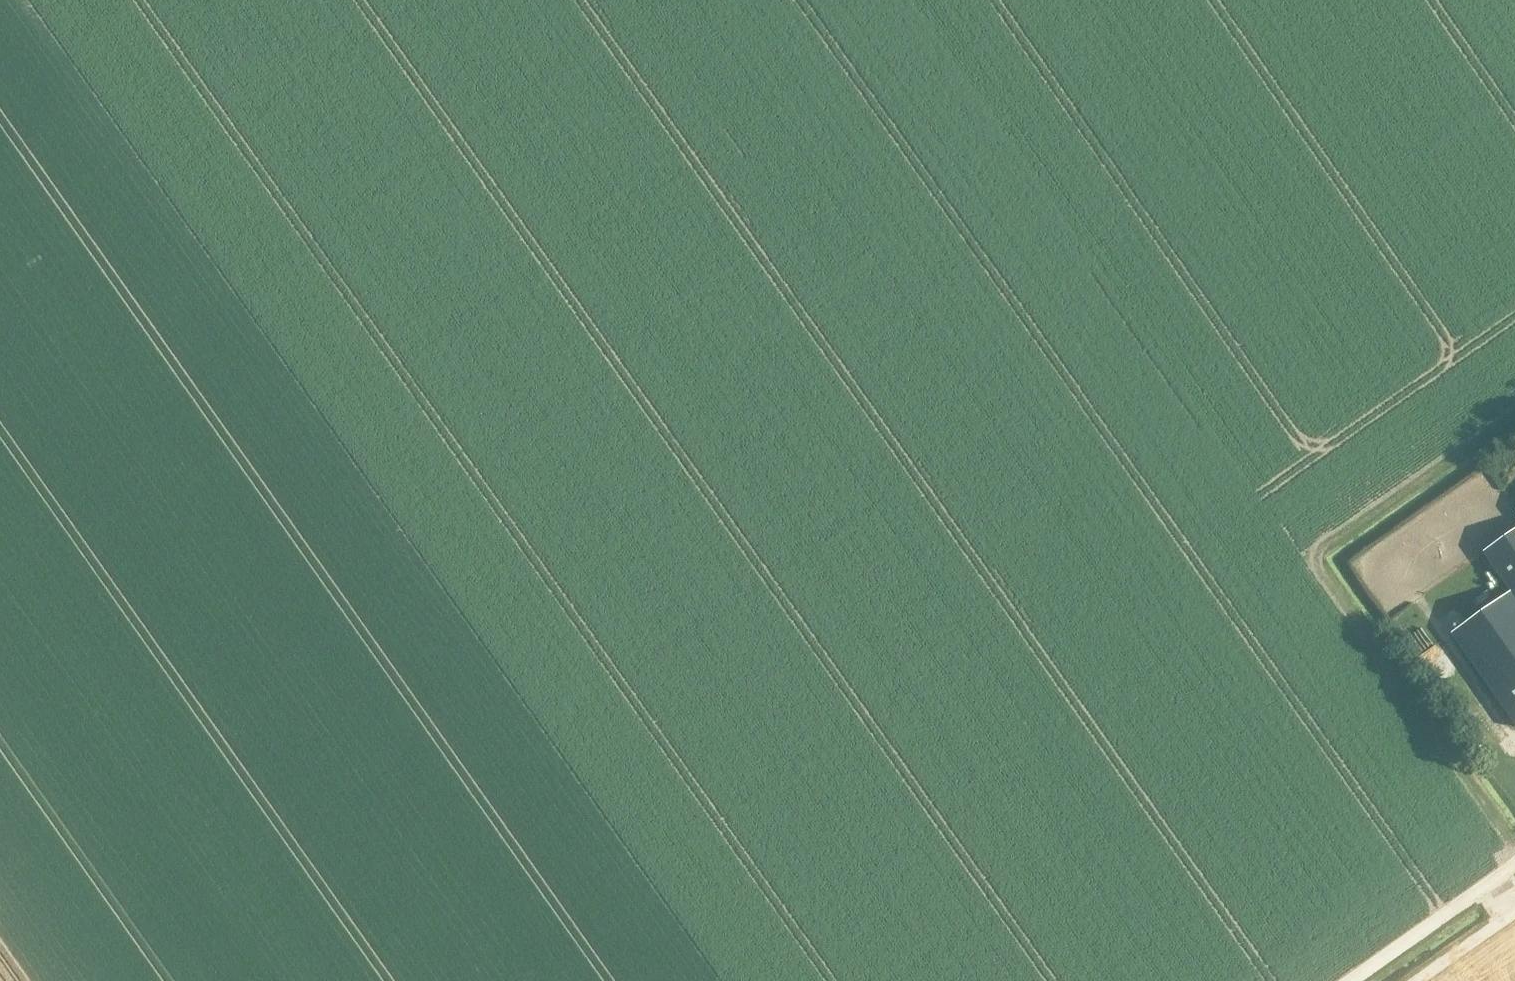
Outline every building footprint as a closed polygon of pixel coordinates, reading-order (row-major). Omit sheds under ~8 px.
[(1484,551),(1513,592),(1453,634),(1514,721),(1514,530),(1484,551)]
